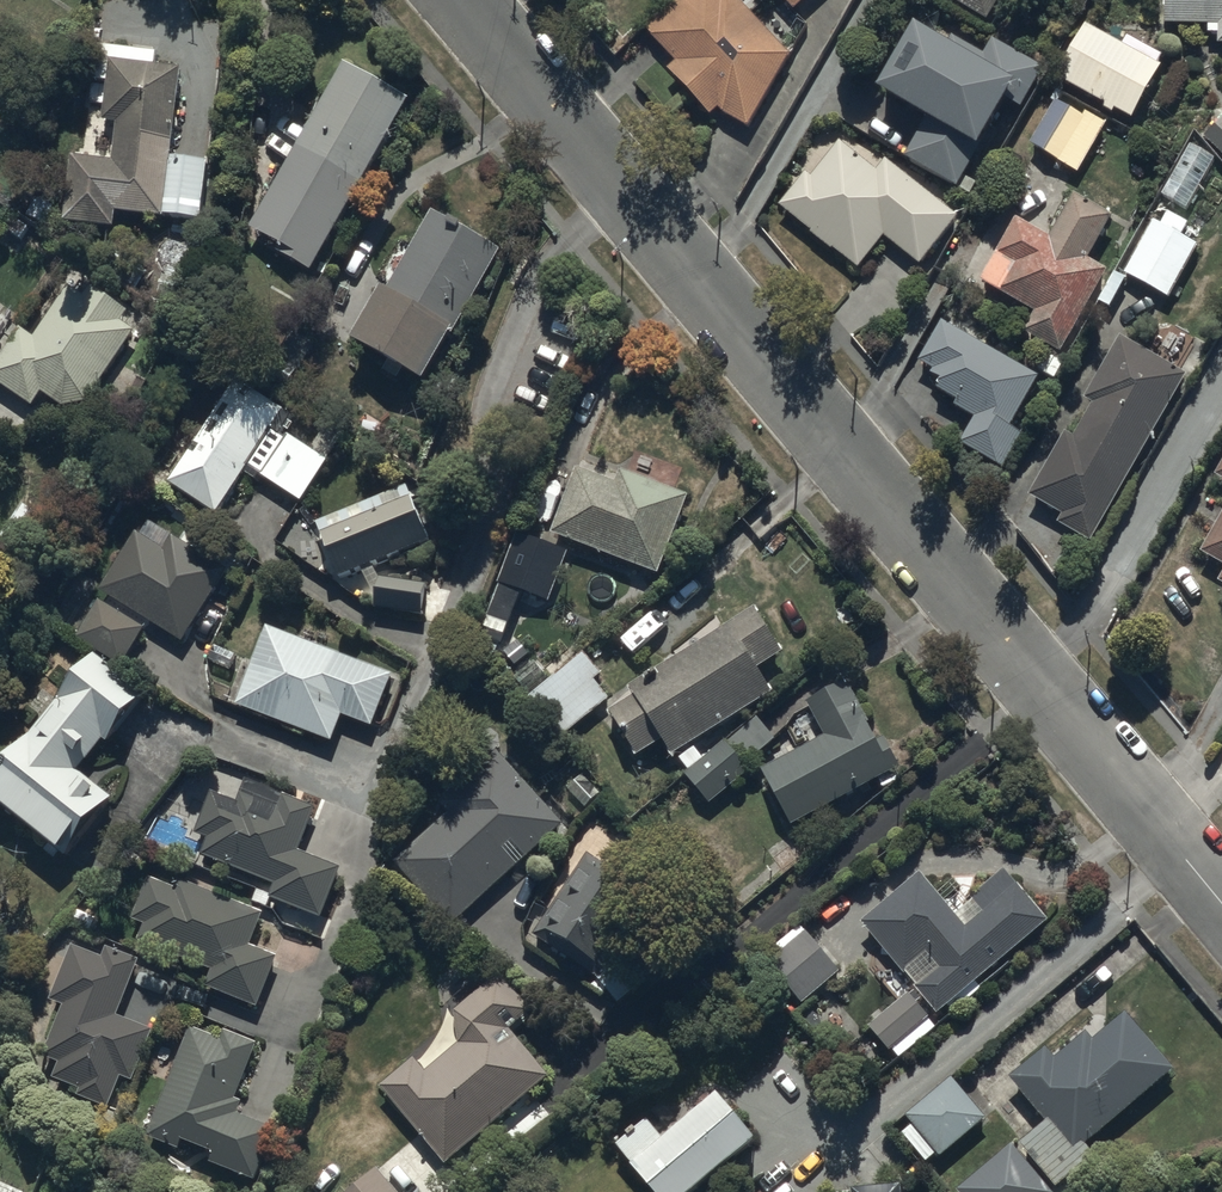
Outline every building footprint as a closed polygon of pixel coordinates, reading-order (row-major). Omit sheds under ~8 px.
[(791,56),(737,0),(679,0),(646,31),(654,39),(650,43),(660,54),(656,58),(713,117),(718,112),(749,130),(791,56)] [(794,14),(809,0),(782,0),(794,14)] [(988,24),(1002,0),(946,0),(988,24)] [(1221,48),(1221,0),(1163,0),(1162,12),(1167,12),(1167,28),(1208,28),(1208,37),(1221,37),(1221,48)] [(926,18),(880,96),(925,123),(904,158),(970,197),(978,184),(968,178),(1010,108),(1021,114),(1046,72),(957,19),(949,32),(926,18)] [(1165,67),(1086,23),(1055,78),(1104,106),(1102,111),(1112,117),(1115,112),(1134,123),(1165,67)] [(115,162),(72,158),(66,226),(117,231),(118,216),(206,225),(212,164),(174,161),(182,71),(158,69),(159,55),(114,51),(113,65),(97,63),(93,105),(107,107),(105,124),(118,125),(115,162)] [(313,275),(410,103),(347,68),(254,234),(282,250),(278,255),(313,275)] [(1057,101),(1030,146),(1077,175),(1106,127),(1084,114),(1083,117),(1057,101)] [(1204,140),(1221,158),(1221,121),(1216,116),(1206,127),(1211,132),(1204,140)] [(806,174),(779,208),(859,273),(885,240),(921,268),(960,220),(886,161),(878,172),(842,143),(812,179),(806,174)] [(1067,357),(1062,355),(1107,273),(1089,263),(1113,220),(1074,198),(1050,241),(1015,222),(981,285),(982,286),(1035,315),(1025,334),(1040,343),(1037,348),(1047,354),(1038,372),(1054,381),(1067,357)] [(1120,272),(1123,274),(1168,301),(1199,248),(1182,238),(1190,225),(1167,212),(1159,226),(1150,221),(1120,272)] [(426,386),(500,253),(430,214),(386,294),(384,293),(354,347),(387,365),(383,372),(398,380),(402,372),(426,386)] [(0,365),(0,385),(34,410),(44,395),(66,411),(88,407),(137,335),(123,326),(131,314),(91,287),(77,306),(65,298),(36,339),(24,331),(0,365)] [(1040,379),(943,323),(920,363),(936,372),(933,377),(945,384),(939,393),(959,405),(956,410),(974,420),(959,446),(1003,471),(1023,436),(1011,429),(1040,379)] [(1188,377),(1123,341),(1087,404),(1093,407),(1075,441),(1065,435),(1030,498),(1063,516),(1059,523),(1095,543),(1188,377)] [(240,381),(170,485),(219,518),(251,471),(304,506),(331,466),(285,435),(296,418),(240,381)] [(583,460),(553,536),(658,578),(689,499),(671,492),(681,467),(634,449),(623,476),(583,460)] [(412,501),(321,536),(338,579),(429,545),(412,501)] [(1221,506),(1212,524),(1218,528),(1203,555),(1221,565),(1221,507),(1221,506)] [(147,521),(102,594),(185,645),(230,572),(147,521)] [(570,554),(517,534),(498,585),(501,587),(481,638),(503,646),(523,595),(550,605),(570,554)] [(380,579),(374,611),(422,618),(428,587),(380,579)] [(74,637),(79,641),(122,670),(148,632),(99,599),(74,637)] [(663,744),(672,759),(773,696),(758,672),(786,655),(758,610),(629,690),(636,701),(612,717),(639,759),(663,744)] [(270,628),(238,707),(335,746),(346,719),(374,730),(394,679),(270,628)] [(560,743),(610,702),(594,682),(602,676),(583,653),(550,680),(534,660),(514,677),(530,697),(526,701),(560,743)] [(65,860),(76,847),(80,850),(119,803),(83,774),(109,742),(111,744),(149,696),(100,656),(0,779),(0,806),(65,860)] [(760,776),(789,831),(903,770),(886,739),(879,743),(847,684),(809,705),(828,740),(760,776)] [(676,764),(710,807),(753,774),(747,767),(776,744),(757,719),(705,760),(696,749),(676,764)] [(452,927),(564,824),(500,755),(445,807),(449,811),(393,863),(452,927)] [(211,843),(204,860),(277,888),(272,899),(285,904),(279,919),(300,927),(304,915),(323,922),(343,870),(301,854),(318,809),(249,783),(241,803),(214,793),(197,838),(211,843)] [(591,855),(534,936),(600,983),(657,901),(591,855)] [(922,876),(862,926),(939,1017),(1050,923),(1005,870),(972,898),(957,880),(939,895),(922,876)] [(267,915),(186,884),(183,892),(150,880),(134,922),(149,928),(142,946),(212,974),(207,988),(260,1009),(280,960),(253,949),(267,915)] [(842,976),(798,925),(762,957),(806,1007),(842,976)] [(105,958),(74,948),(52,1004),(65,1010),(45,1060),(62,1066),(56,1081),(80,1091),(77,1099),(111,1112),(123,1081),(134,1086),(155,1033),(122,1020),(144,964),(108,950),(105,958)] [(425,1075),(414,1062),(380,1091),(447,1168),(550,1079),(510,1034),(534,1013),(502,977),(452,1020),(457,1025),(452,1029),(464,1043),(425,1075)] [(936,1027),(907,994),(869,1029),(898,1061),(936,1027)] [(1096,1159),(1086,1147),(1176,1072),(1128,1015),(1093,1044),(1086,1036),(1055,1062),(1046,1051),(1011,1080),(1047,1123),(1021,1145),(1059,1190),(1096,1159)] [(222,1044),(191,1032),(149,1141),(182,1153),(186,1144),(215,1155),(211,1165),(261,1185),(281,1133),(239,1116),(244,1104),(238,1101),(258,1047),(226,1034),(222,1044)] [(955,1079),(905,1118),(939,1161),(989,1121),(955,1079)] [(757,1146),(719,1101),(666,1146),(645,1121),(614,1148),(651,1191),(703,1191),(757,1146)] [(355,1190),(357,1191),(398,1191),(379,1169),(355,1190)]
